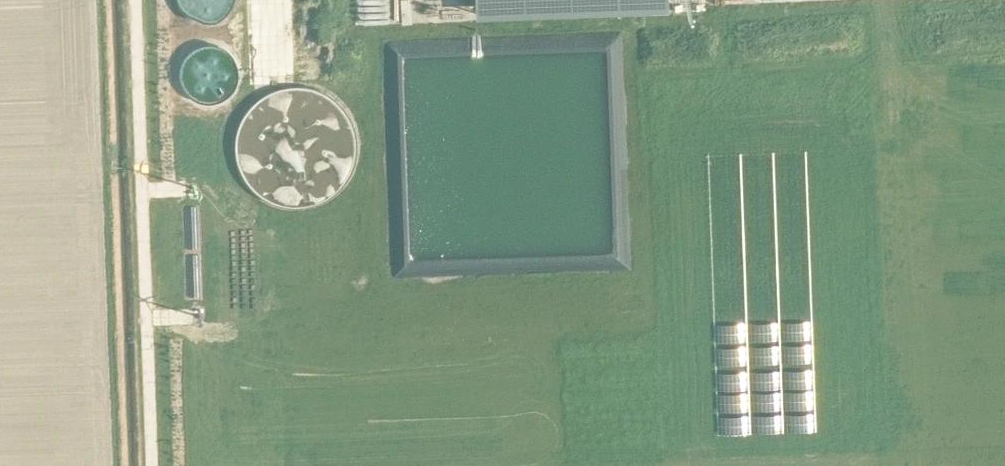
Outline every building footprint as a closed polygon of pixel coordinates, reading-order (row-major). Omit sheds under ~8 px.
[(468,13),(662,8),(661,0),(468,0),(468,13)]
